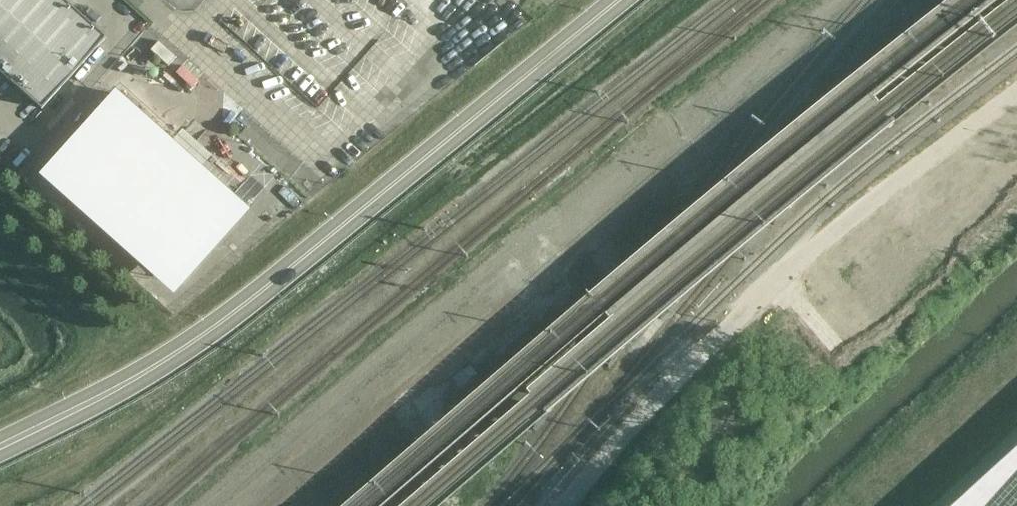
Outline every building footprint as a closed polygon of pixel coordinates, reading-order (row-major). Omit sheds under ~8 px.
[(106,37),(65,0),(0,0),(0,72),(42,109),(106,37)] [(118,93),(50,168),(165,271),(233,195),(118,93)] [(951,505),(1016,505),(1016,446),(951,505)]
